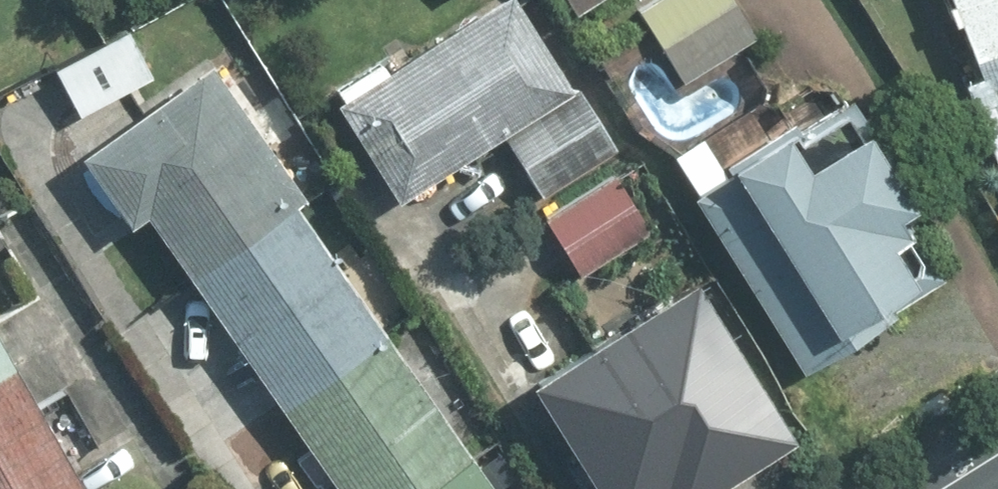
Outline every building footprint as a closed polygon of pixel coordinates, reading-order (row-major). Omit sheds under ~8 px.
[(639,5),(682,82),(752,43),(729,0),(649,0),(639,5)] [(997,56),(997,0),(954,0),(978,64),(997,56)] [(515,10),(348,115),(407,210),(498,153),(526,198),(604,150),(515,10)] [(132,22),(55,63),(82,112),(159,71),(132,22)] [(978,64),(997,116),(997,56),(978,64)] [(193,282),(298,210),(311,202),(219,69),(85,161),(131,228),(147,216),(193,282)] [(857,101),(701,198),(807,367),(942,283),(915,240),(937,227),(857,101)] [(620,164),(543,217),(582,274),(659,221),(620,164)] [(283,412),(387,339),(298,210),(193,282),(283,412)] [(806,431),(708,268),(535,373),(605,488),(660,488),(673,481),(678,488),(710,488),(806,431)] [(19,367),(0,332),(0,377),(19,367)] [(474,464),(387,339),(283,412),(337,488),(436,488),(474,464)] [(19,367),(0,377),(0,488),(86,488),(19,367)] [(436,488),(492,488),(474,464),(436,488)]
